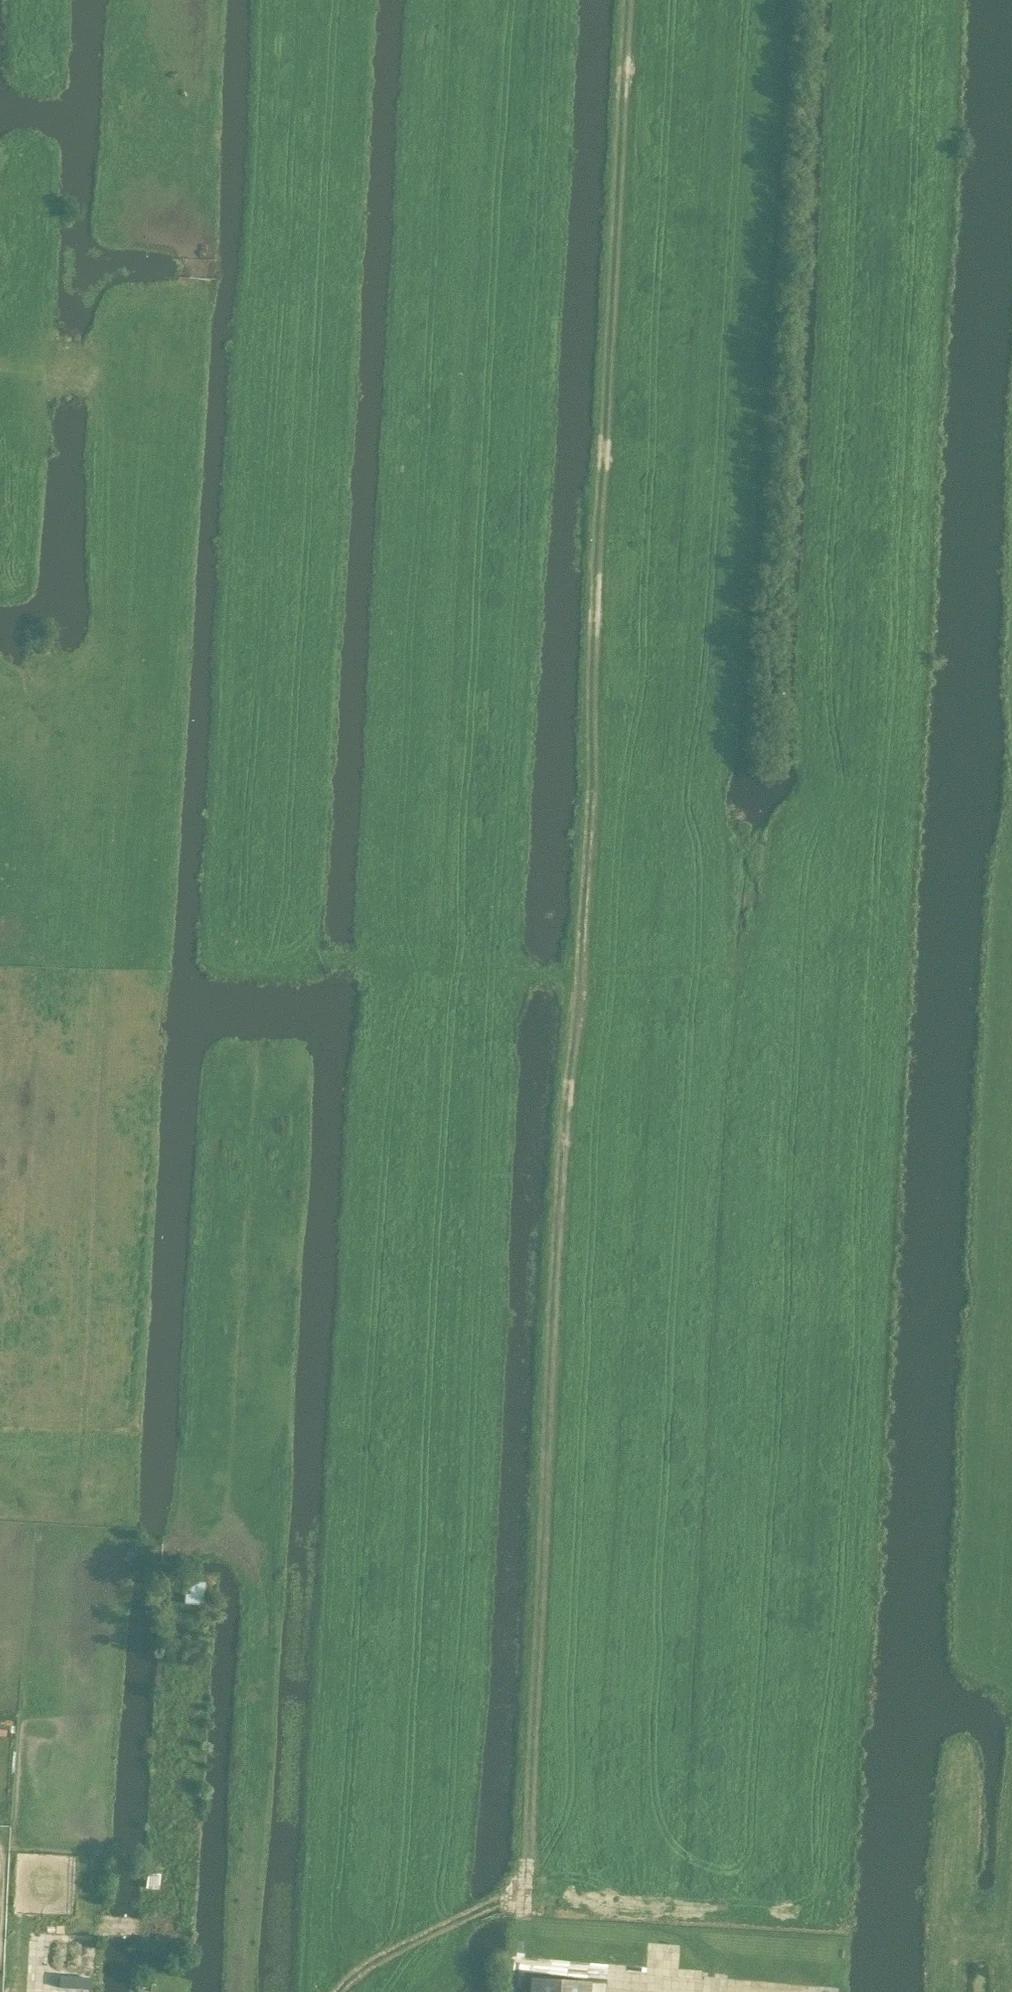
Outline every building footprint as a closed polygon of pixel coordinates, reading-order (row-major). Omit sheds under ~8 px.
[(590,1983),(530,1980),(530,1991),(590,1991),(590,1983)]
